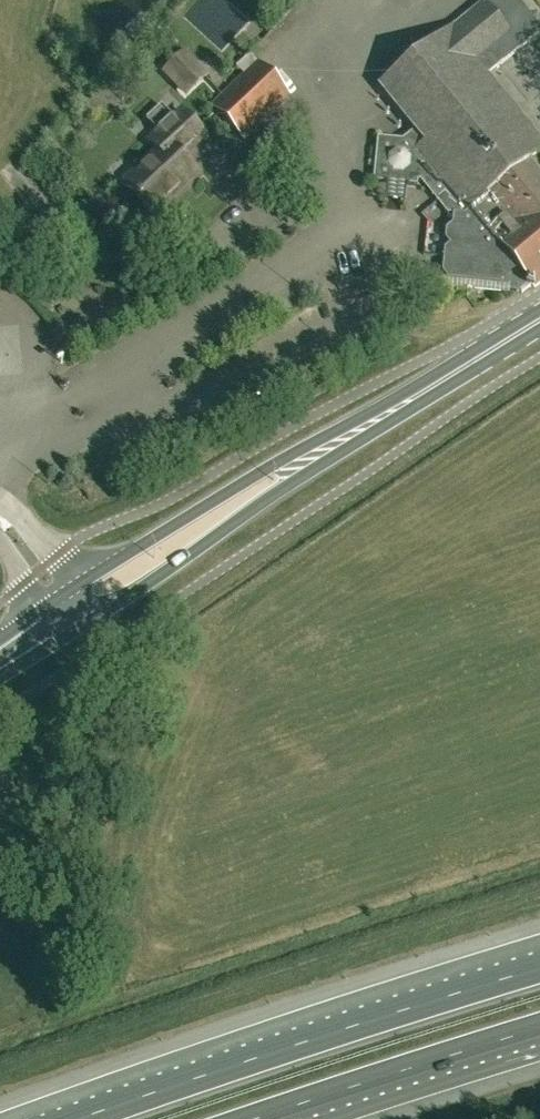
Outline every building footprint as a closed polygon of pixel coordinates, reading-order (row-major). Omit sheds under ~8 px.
[(479,83),(539,33),(539,26),(518,0),(481,0),(484,4),(455,29),(454,28),(382,86),(417,128),(403,139),(378,137),(374,181),(426,186),(448,213),(461,215),(460,224),(448,223),(442,277),(501,283),(507,279),(518,292),(521,290),(523,292),(531,286),(531,285),(533,283),(536,287),(539,283),(539,173),(529,159),(539,150),(539,141),(518,114),(510,121),(479,83)] [(181,51),(163,66),(186,93),(204,77),(181,51)] [(290,96),(258,61),(211,104),(243,138),(290,96)] [(181,158),(205,136),(182,112),(151,141),(159,150),(123,185),(152,215),(196,173),(181,158)] [(390,204),(408,204),(408,188),(390,189),(390,204)]
